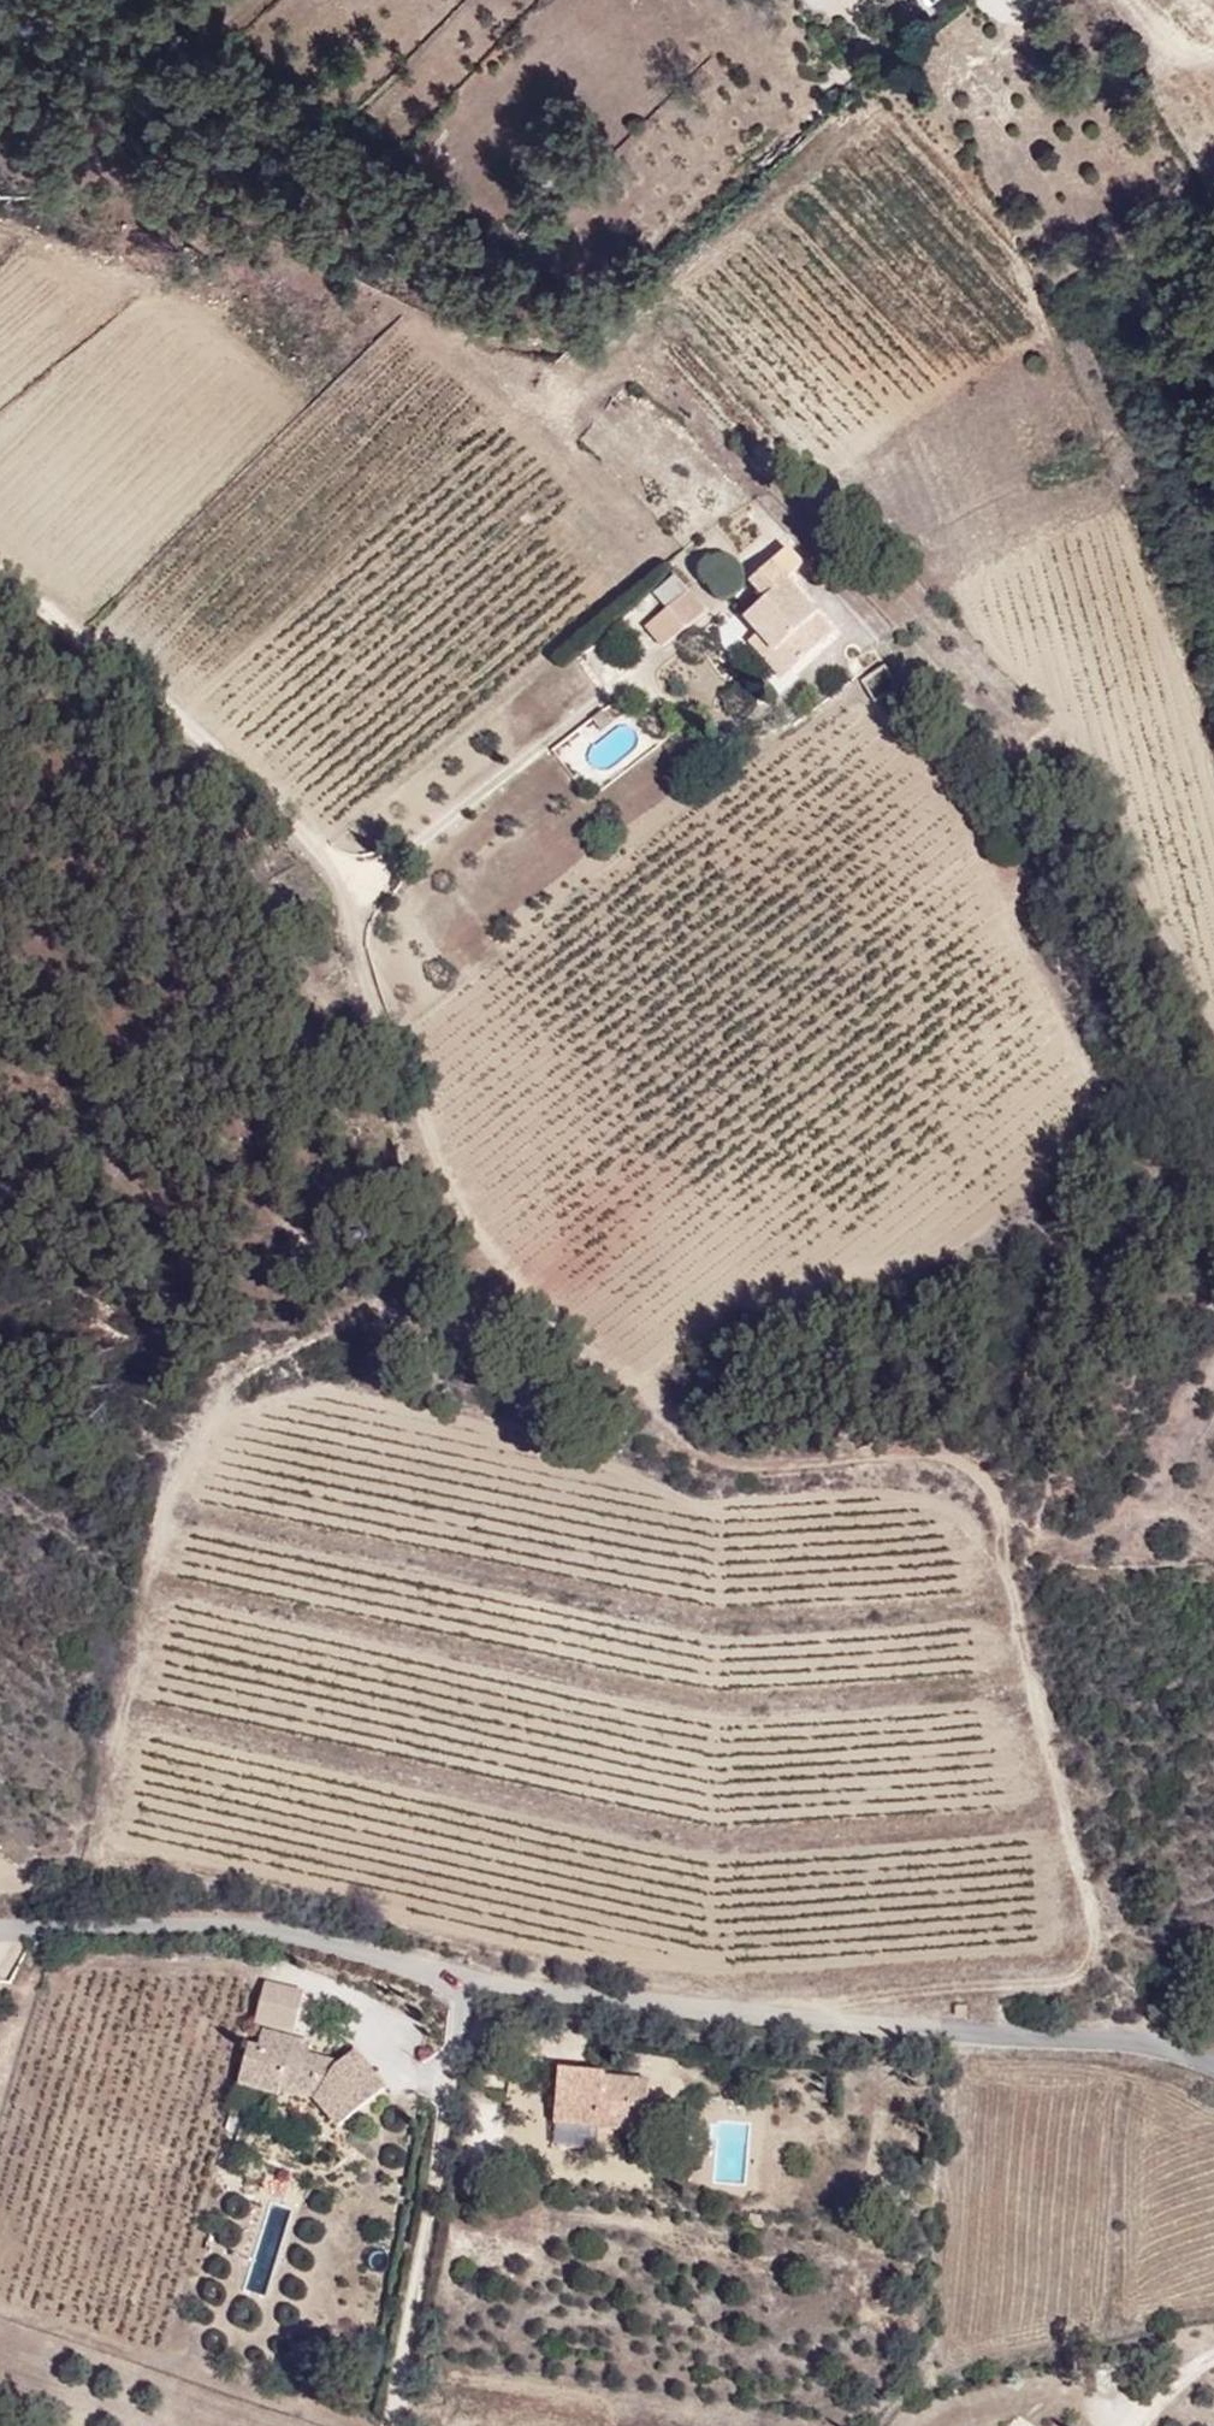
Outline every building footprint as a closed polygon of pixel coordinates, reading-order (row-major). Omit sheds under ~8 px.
[(852,604),(795,559),(742,618),(802,684),(852,604)] [(670,655),(711,625),(680,584),(637,625),(670,655)] [(874,707),(898,697),(888,674),(864,684),(874,707)] [(309,1996),(270,1985),(260,2023),(300,2033),(309,1996)] [(322,2044),(267,2033),(265,2046),(251,2044),(244,2082),(318,2099),(342,2131),(390,2090),(362,2049),(344,2065),(318,2057),(322,2044)] [(660,2085),(559,2073),(555,2162),(655,2174),(660,2085)]
